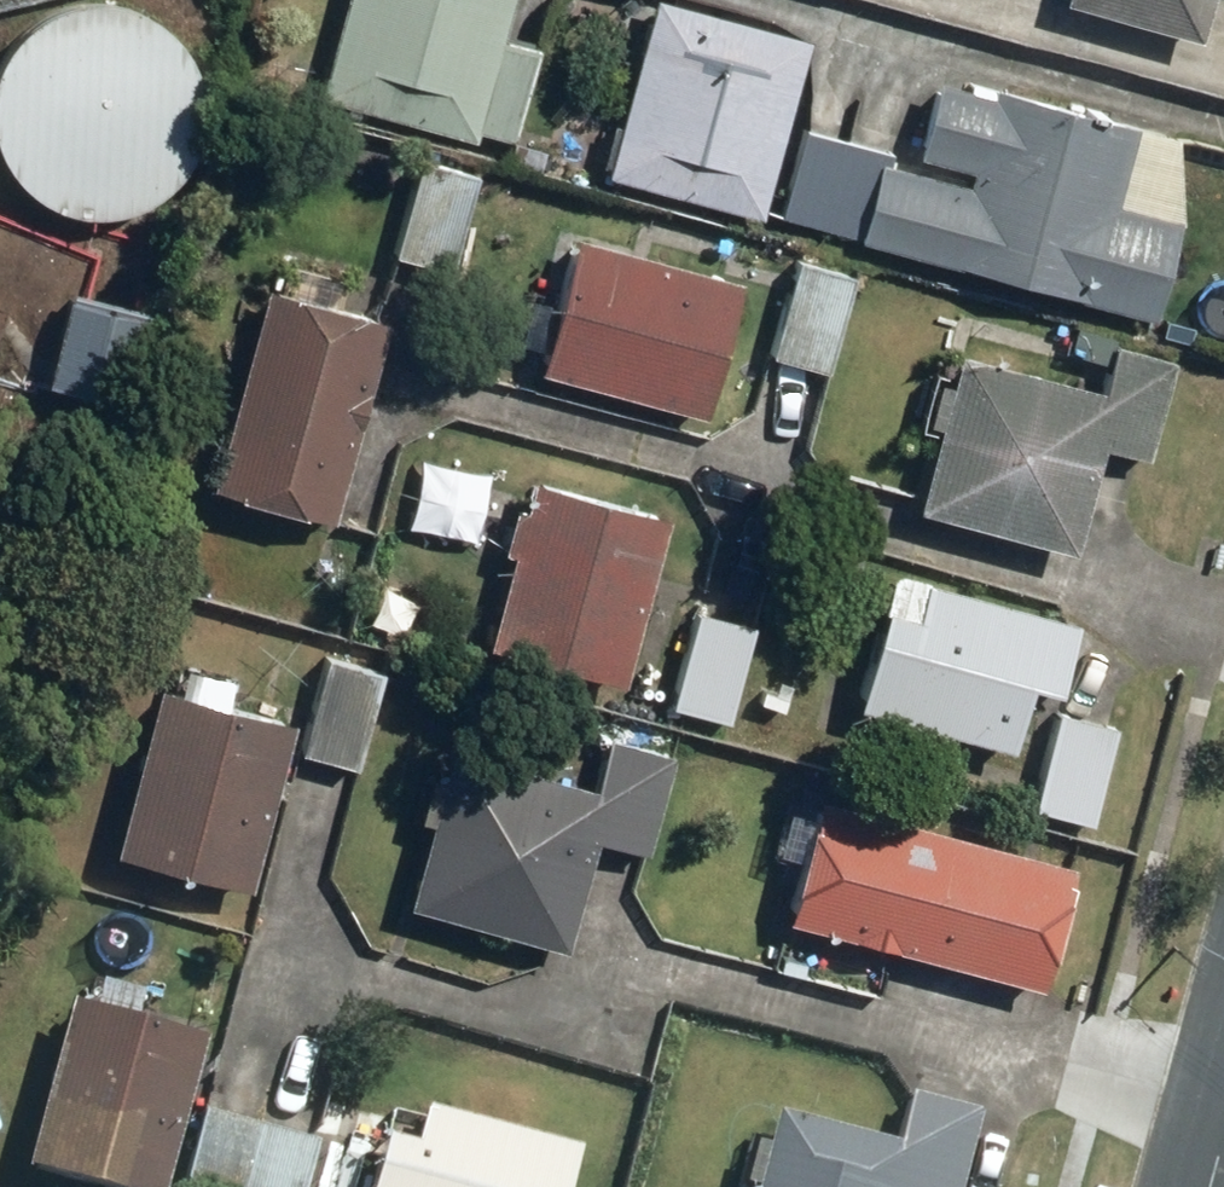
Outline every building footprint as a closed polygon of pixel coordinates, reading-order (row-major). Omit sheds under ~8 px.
[(61,6),(45,16),(32,29),(20,44),(12,61),(6,79),(4,98),(5,116),(9,135),(17,152),(27,168),(40,181),(55,193),(72,201),(90,207),(108,209),(127,208),(146,204),(163,196),(178,186),(192,173),(204,158),(212,141),(217,123),(220,105),(219,86),(214,67),(207,50),(197,34),(184,21),(169,9),(152,1),(149,0),(75,0),(61,6)] [(311,102),(464,144),(467,135),(503,145),(528,55),(491,45),(503,0),(339,0),(311,102)] [(1201,0),(1053,0),(1051,9),(1190,44),(1201,0)] [(798,41),(643,1),(597,181),(752,221),(798,41)] [(902,161),(870,154),(847,251),(1140,321),(1182,148),(920,85),(902,161)] [(734,289),(561,238),(519,380),(692,431),(734,289)] [(845,272),(786,256),(757,361),(817,377),(845,272)] [(415,402),(383,393),(406,314),(281,279),(225,478),(322,505),(380,522),(415,402)] [(165,306),(85,284),(59,378),(139,399),(165,306)] [(1100,333),(1082,396),(942,357),(900,507),(1063,553),(1091,454),(1144,469),(1176,354),(1100,333)] [(654,527),(518,490),(474,651),(610,689),(654,527)] [(1111,727),(1047,707),(1071,631),(880,572),(838,708),(987,754),(1029,767),(1013,818),(1076,838),(1111,727)] [(405,665),(339,646),(308,752),(374,770),(405,665)] [(307,714),(177,677),(129,847),(259,884),(307,714)] [(612,726),(601,772),(469,739),(429,898),(581,937),(606,838),(664,853),(691,746),(612,726)] [(811,801),(809,807),(785,800),(766,864),(791,871),(775,927),(1024,997),(1060,872),(811,801)] [(111,994),(84,988),(45,1160),(161,1186),(183,1186),(222,1019),(155,1004),(160,982),(116,972),(111,994)] [(787,1139),(768,1134),(756,1182),(774,1186),(974,1186),(995,1102),(913,1081),(899,1135),(795,1108),(787,1139)] [(599,1142),(442,1098),(434,1124),(399,1115),(388,1156),(392,1157),(384,1186),(586,1186),(599,1142)] [(215,1106),(196,1186),(319,1186),(331,1133),(215,1106)]
